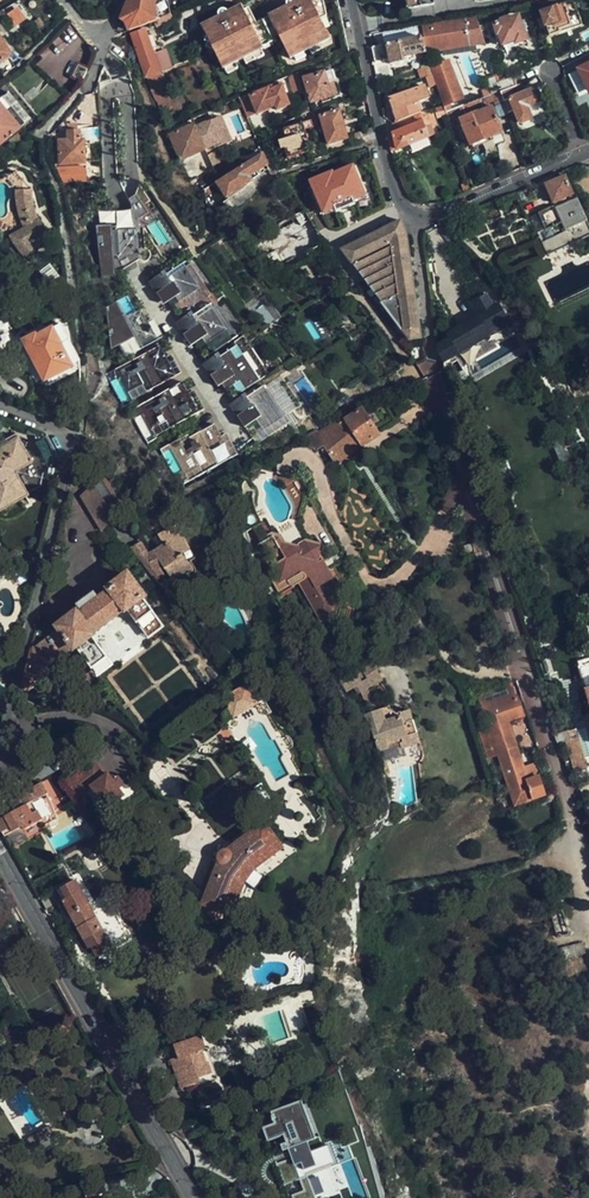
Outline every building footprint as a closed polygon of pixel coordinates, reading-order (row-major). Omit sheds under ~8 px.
[(123,20),(128,24),(131,30),(155,21),(158,20),(155,1),(155,0),(131,0),(123,20)] [(155,1),(158,20),(172,15),(169,0),(163,0),(155,1)] [(262,49),(263,48),(263,46),(280,38),(290,58),(294,56),(304,51),(309,49),(319,43),(330,38),(321,19),(311,0),(298,0),(297,0),(296,0),(288,0),(287,1),(287,6),(269,15),(270,16),(257,22),(249,6),(244,9),(241,3),(227,11),(224,8),(220,9),(219,11),(218,16),(202,24),(223,68),(225,67),(236,62),(243,58),(262,49)] [(321,19),(327,16),(323,0),(311,0),(321,19)] [(568,15),(576,12),(573,3),(565,6),(568,15)] [(6,13),(7,14),(15,26),(26,19),(17,6),(6,13)] [(582,26),(576,12),(568,15),(565,6),(554,11),(553,9),(542,13),(543,18),(547,28),(550,35),(559,32),(558,29),(569,25),(571,30),(582,26)] [(158,20),(155,21),(157,26),(174,18),(172,15),(158,20)] [(475,15),(466,18),(471,45),(475,44),(485,43),(475,15)] [(515,40),(517,44),(526,40),(523,30),(520,23),(518,17),(504,22),(498,24),(496,25),(500,33),(501,32),(505,44),(515,40)] [(466,18),(422,25),(425,38),(424,38),(430,52),(448,49),(471,45),(466,18)] [(547,28),(543,18),(538,20),(542,30),(547,28)] [(500,33),(496,25),(490,28),(493,35),(500,33)] [(569,25),(558,29),(559,32),(560,34),(571,30),(569,25)] [(132,33),(146,75),(159,71),(160,71),(146,29),(132,33)] [(0,37),(0,60),(10,54),(0,37)] [(124,37),(117,40),(120,47),(127,44),(124,37)] [(421,38),(373,48),(377,62),(392,58),(393,64),(417,59),(416,53),(425,51),(421,38)] [(319,43),(309,49),(312,54),(322,48),(319,43)] [(475,44),(471,45),(448,49),(449,54),(475,49),(475,44)] [(264,54),(262,49),(243,58),(246,63),(264,54)] [(304,51),(294,56),(297,61),(306,56),(304,51)] [(48,76),(30,60),(18,72),(36,89),(45,79),(48,76)] [(238,67),(236,62),(225,67),(227,72),(238,67)] [(435,74),(438,86),(445,105),(463,99),(450,62),(433,68),(435,74)] [(425,67),(428,76),(435,74),(433,68),(432,65),(425,67)] [(580,70),(585,82),(588,80),(588,65),(580,70)] [(83,80),(87,70),(79,66),(75,76),(83,80)] [(574,86),(585,82),(580,70),(569,74),(574,86)] [(159,71),(146,75),(153,95),(160,112),(173,106),(159,71)] [(313,102),(318,100),(326,98),(332,97),(331,95),(339,93),(332,71),(306,79),(313,102)] [(304,93),(299,74),(290,78),(297,96),(304,93)] [(428,76),(426,77),(431,89),(438,86),(435,74),(428,76)] [(497,77),(488,79),(493,94),(502,91),(499,82),(497,77)] [(502,91),(517,86),(514,77),(499,82),(502,91)] [(281,84),(251,96),(258,113),(277,105),(278,108),(289,104),(281,84)] [(523,84),(517,86),(521,95),(527,93),(523,84)] [(390,99),(398,121),(423,113),(419,102),(430,98),(426,86),(390,99)] [(502,91),(506,102),(510,100),(515,112),(519,121),(524,124),(530,121),(532,116),(528,106),(542,101),(537,89),(527,93),(521,95),(517,86),(502,91)] [(496,106),(506,102),(502,91),(493,94),(491,95),(494,102),(496,106)] [(25,123),(24,122),(29,118),(9,93),(4,98),(2,97),(0,99),(0,144),(25,123)] [(466,113),(494,102),(491,95),(464,105),(466,113)] [(251,96),(241,100),(248,117),(258,113),(251,96)] [(510,100),(506,102),(510,114),(515,112),(510,100)] [(546,111),(542,101),(528,106),(532,116),(546,111)] [(340,110),(338,104),(319,110),(321,116),(340,110)] [(447,112),(445,105),(437,108),(440,115),(447,112)] [(447,112),(450,120),(467,114),(466,113),(464,105),(447,112)] [(461,120),(472,145),(502,133),(497,122),(498,121),(493,108),(477,114),(477,113),(461,120)] [(348,137),(340,110),(321,116),(329,143),(348,137)] [(238,111),(225,115),(229,131),(243,128),(238,111)] [(395,133),(388,135),(393,150),(409,145),(429,137),(437,134),(434,126),(433,126),(429,115),(428,111),(423,113),(398,121),(393,123),(395,133)] [(439,125),(435,113),(429,115),(433,126),(434,126),(439,125)] [(193,120),(184,124),(187,130),(196,126),(193,120)] [(221,120),(213,123),(221,142),(214,145),(216,149),(231,143),(221,120)] [(212,122),(197,128),(202,141),(206,149),(214,145),(221,142),(213,123),(212,122)] [(316,128),(314,122),(284,130),(287,140),(281,142),(282,149),(286,148),(289,159),(308,153),(306,147),(311,145),(307,131),(316,128)] [(197,128),(196,126),(187,130),(171,136),(182,161),(206,151),(206,149),(202,141),(197,128)] [(375,139),(372,130),(356,135),(359,144),(375,139)] [(84,143),(83,140),(79,140),(79,131),(67,132),(68,141),(59,141),(58,141),(59,164),(85,163),(84,161),(84,143)] [(321,147),(328,145),(323,131),(317,133),(321,147)] [(429,137),(409,145),(412,154),(432,145),(429,137)] [(324,156),(331,154),(328,145),(321,147),(324,156)] [(215,152),(208,155),(213,164),(219,161),(215,152)] [(263,155),(218,182),(228,197),(253,181),(250,177),(269,165),(263,155)] [(357,203),(369,197),(352,162),(332,172),(330,169),(312,178),(319,192),(316,193),(328,218),(339,212),(340,215),(359,206),(357,203)] [(59,176),(64,182),(86,181),(85,163),(59,164),(59,176)] [(567,177),(548,185),(555,203),(574,195),(567,177)] [(461,184),(464,193),(470,191),(467,182),(461,184)] [(26,259),(37,249),(32,242),(45,232),(39,224),(37,218),(33,206),(31,198),(31,190),(17,190),(17,200),(20,211),(25,227),(11,237),(26,259)] [(535,192),(529,195),(533,201),(539,198),(535,192)] [(140,204),(137,199),(129,204),(131,207),(139,218),(146,213),(140,204)] [(588,238),(588,221),(579,199),(558,208),(574,244),(588,238)] [(115,271),(120,270),(243,455),(258,445),(254,439),(231,406),(229,402),(204,365),(202,362),(177,324),(164,305),(150,284),(148,281),(168,267),(165,262),(178,253),(173,245),(162,252),(146,230),(156,223),(142,202),(140,204),(146,213),(139,218),(131,207),(112,209),(112,212),(114,230),(132,228),(136,261),(114,263),(115,271)] [(557,206),(545,211),(562,249),(574,244),(558,208),(557,206)] [(325,244),(306,211),(295,217),(306,237),(266,259),(281,275),(311,259),(308,253),(325,244)] [(514,211),(497,219),(508,244),(525,236),(514,211)] [(562,249),(545,211),(540,213),(547,230),(540,234),(550,255),(562,249)] [(94,214),(96,228),(109,227),(110,231),(114,230),(112,212),(94,214)] [(547,230),(540,213),(532,217),(540,234),(547,230)] [(295,217),(250,241),(266,259),(306,237),(295,217)] [(408,238),(402,221),(349,249),(363,276),(410,340),(422,338),(408,238)] [(116,278),(115,271),(114,263),(136,261),(132,228),(114,230),(110,231),(109,227),(96,228),(102,280),(116,278)] [(176,320),(192,309),(186,300),(207,286),(193,265),(187,269),(184,265),(177,269),(175,267),(150,284),(164,305),(165,304),(176,320)] [(492,291),(471,303),(482,321),(461,333),(451,316),(445,319),(448,341),(438,347),(438,352),(445,362),(490,336),(489,334),(510,323),(505,314),(492,291)] [(137,353),(157,342),(141,311),(136,313),(128,318),(120,302),(128,298),(126,295),(118,300),(107,310),(113,350),(122,345),(129,357),(133,355),(134,357),(138,355),(137,353)] [(209,307),(213,313),(220,308),(218,305),(214,308),(212,305),(209,307)] [(177,324),(202,362),(240,336),(220,308),(213,313),(209,307),(196,316),(194,313),(177,324)] [(59,322),(52,326),(34,336),(32,333),(22,339),(43,379),(47,377),(55,372),(79,360),(59,322)] [(123,379),(134,400),(149,392),(150,395),(156,392),(155,390),(178,377),(167,358),(164,360),(162,357),(166,355),(161,347),(110,375),(114,383),(123,379)] [(238,347),(235,350),(239,355),(247,349),(245,347),(240,350),(238,347)] [(204,365),(229,402),(266,377),(247,349),(239,355),(235,350),(223,358),(221,354),(204,365)] [(55,372),(47,377),(49,382),(58,378),(55,372)] [(133,412),(138,420),(146,415),(158,437),(173,429),(174,431),(180,427),(179,426),(202,413),(191,394),(188,396),(186,393),(190,391),(185,383),(133,412)] [(231,406),(254,439),(282,420),(287,416),(269,389),(261,394),(259,391),(249,398),(246,395),(231,406)] [(316,432),(307,437),(315,451),(326,444),(334,456),(357,440),(361,447),(378,436),(363,411),(319,435),(316,432)] [(176,477),(182,487),(233,459),(222,438),(213,443),(211,440),(220,435),(216,427),(172,450),(184,472),(176,477)] [(220,435),(211,440),(213,443),(222,438),(220,435)] [(16,438),(0,447),(0,509),(39,486),(42,472),(35,460),(31,462),(16,438)] [(357,440),(334,456),(337,463),(361,447),(357,440)] [(501,483),(495,466),(487,469),(493,486),(501,483)] [(95,486),(81,495),(104,531),(116,519),(95,486)] [(508,500),(497,504),(504,523),(515,519),(508,500)] [(253,532),(262,527),(264,526),(256,513),(241,522),(249,535),(253,532)] [(192,568),(189,563),(182,553),(189,548),(177,525),(158,534),(163,544),(154,550),(163,568),(173,581),(192,568)] [(326,626),(343,630),(349,608),(335,604),(332,600),(338,597),(334,591),(339,588),(321,555),(319,554),(321,545),(306,541),(298,525),(270,541),(261,546),(258,548),(262,556),(256,560),(261,583),(269,597),(297,581),(300,588),(323,628),(326,626)] [(261,546),(270,541),(262,527),(253,532),(261,546)] [(168,580),(144,544),(136,550),(156,579),(160,580),(162,584),(168,580)] [(182,553),(189,563),(196,559),(189,548),(182,553)] [(32,574),(25,563),(12,571),(19,582),(32,574)] [(59,628),(31,649),(23,682),(29,690),(48,676),(43,669),(72,646),(74,648),(76,647),(92,669),(108,657),(92,635),(93,634),(96,635),(126,612),(125,611),(128,609),(137,622),(153,611),(143,598),(144,596),(128,573),(109,588),(110,589),(99,596),(95,591),(78,604),(81,608),(57,626),(59,628)] [(273,604),(300,588),(297,581),(269,597),(273,604)] [(153,611),(137,622),(149,638),(165,626),(153,611)] [(220,652),(212,657),(218,667),(226,661),(220,652)] [(108,657),(92,669),(98,676),(114,664),(108,657)] [(580,666),(588,696),(588,663),(580,666)] [(464,686),(466,691),(475,687),(472,682),(464,686)] [(223,699),(233,717),(257,703),(247,685),(223,699)] [(513,700),(508,686),(481,695),(486,709),(513,700)] [(371,689),(365,693),(373,712),(380,709),(371,689)] [(518,804),(547,795),(540,776),(529,780),(525,769),(509,722),(524,716),(517,699),(513,700),(486,709),(492,727),(482,731),(491,757),(501,754),(518,804)] [(424,741),(414,708),(403,712),(395,708),(393,704),(380,709),(373,712),(367,714),(373,734),(377,733),(383,750),(405,742),(406,747),(424,741)] [(580,738),(588,735),(588,731),(587,725),(571,730),(574,740),(580,738)] [(62,744),(77,754),(87,739),(72,729),(62,744)] [(562,743),(574,740),(571,730),(559,734),(562,743)] [(576,770),(588,767),(580,738),(574,740),(568,742),(576,770)] [(95,760),(65,784),(77,799),(93,787),(109,808),(126,795),(120,788),(115,781),(109,774),(107,776),(95,760)] [(389,760),(384,762),(388,774),(393,772),(389,760)] [(529,780),(540,776),(535,765),(525,769),(529,780)] [(115,781),(120,788),(125,784),(120,777),(115,781)] [(21,807),(2,817),(11,832),(23,826),(25,829),(40,822),(43,827),(58,818),(54,806),(49,795),(50,794),(43,780),(23,791),(19,803),(21,807)] [(5,835),(11,832),(2,817),(0,818),(0,826),(5,835)] [(218,859),(201,899),(233,912),(246,880),(250,875),(257,868),(285,847),(264,820),(227,846),(222,848),(219,852),(218,859)] [(78,878),(57,889),(63,899),(58,902),(67,917),(70,916),(87,948),(89,947),(94,957),(102,953),(103,957),(111,953),(113,952),(113,948),(127,941),(103,897),(92,903),(78,878)] [(569,935),(564,908),(550,911),(555,938),(569,935)] [(567,957),(585,954),(583,943),(560,947),(562,961),(568,960),(567,957)] [(68,1020),(52,1030),(58,1040),(74,1030),(68,1020)] [(174,1045),(178,1056),(180,1062),(178,1063),(185,1084),(185,1085),(200,1080),(199,1076),(213,1071),(209,1060),(207,1061),(203,1048),(206,1048),(201,1035),(174,1045)] [(178,1063),(176,1057),(176,1056),(169,1058),(177,1086),(185,1084),(178,1063)] [(302,1101),(270,1114),(274,1125),(264,1129),(291,1197),(326,1197),(325,1197),(350,1187),(341,1162),(333,1165),(332,1164),(337,1162),(330,1143),(312,1150),(309,1142),(317,1139),(302,1101)]
